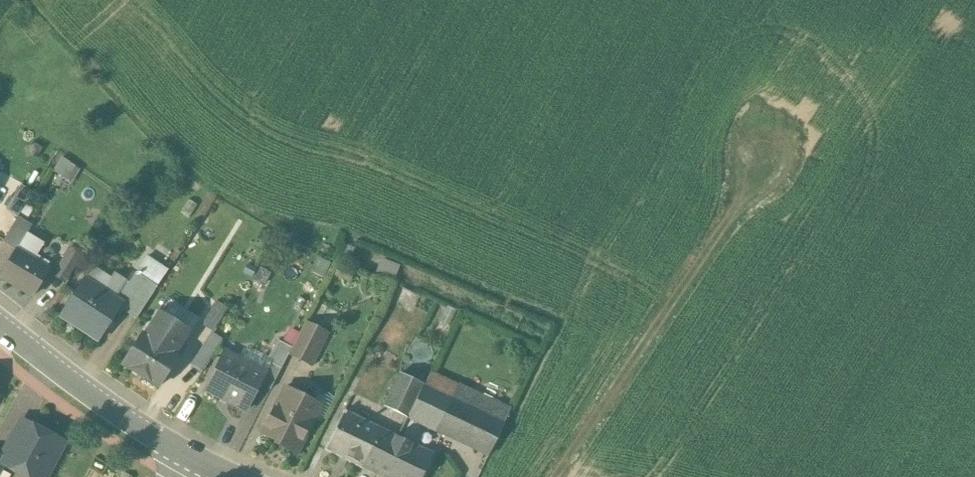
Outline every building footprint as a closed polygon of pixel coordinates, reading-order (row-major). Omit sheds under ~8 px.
[(61,157),(51,171),(59,176),(69,161),(61,157)] [(22,186),(7,209),(18,216),(19,216),(33,193),(22,186)] [(18,216),(3,241),(16,249),(17,250),(33,225),(19,216),(18,216)] [(247,229),(239,224),(235,231),(243,236),(247,229)] [(235,231),(228,243),(236,247),(243,236),(235,231)] [(16,249),(0,276),(0,278),(32,297),(48,269),(17,250),(16,249)] [(167,271),(146,257),(136,273),(157,286),(157,287),(167,271)] [(396,276),(401,263),(387,258),(382,271),(396,276)] [(136,273),(118,300),(122,303),(120,307),(137,318),(157,287),(157,286),(136,273)] [(118,300),(85,279),(60,317),(97,341),(120,307),(122,303),(118,300)] [(227,309),(216,302),(203,322),(215,329),(227,309)] [(160,311),(144,336),(175,356),(198,320),(186,312),(179,324),(160,311)] [(305,322),(289,354),(310,365),(327,333),(305,322)] [(144,336),(142,335),(123,365),(157,387),(177,357),(175,356),(144,336)] [(211,335),(191,365),(202,372),(221,342),(211,335)] [(288,354),(278,349),(271,363),(281,368),(288,354)] [(224,352),(205,390),(246,411),(260,384),(265,373),(224,352)] [(271,363),(265,373),(260,384),(270,390),(281,368),(271,363)] [(510,410),(431,373),(424,386),(423,385),(408,418),(489,456),(510,410)] [(423,385),(400,374),(384,406),(408,418),(423,385)] [(299,395),(286,388),(275,409),(274,409),(274,410),(274,411),(266,425),(265,427),(266,427),(262,434),(278,442),(276,444),(296,454),(320,406),(314,402),(316,398),(314,391),(308,388),(301,390),(299,395)] [(380,429),(344,411),(325,449),(361,468),(380,429)] [(21,420),(2,457),(0,460),(0,463),(3,465),(26,476),(45,476),(64,442),(21,420)] [(380,429),(361,468),(380,476),(423,476),(433,454),(380,429)]
